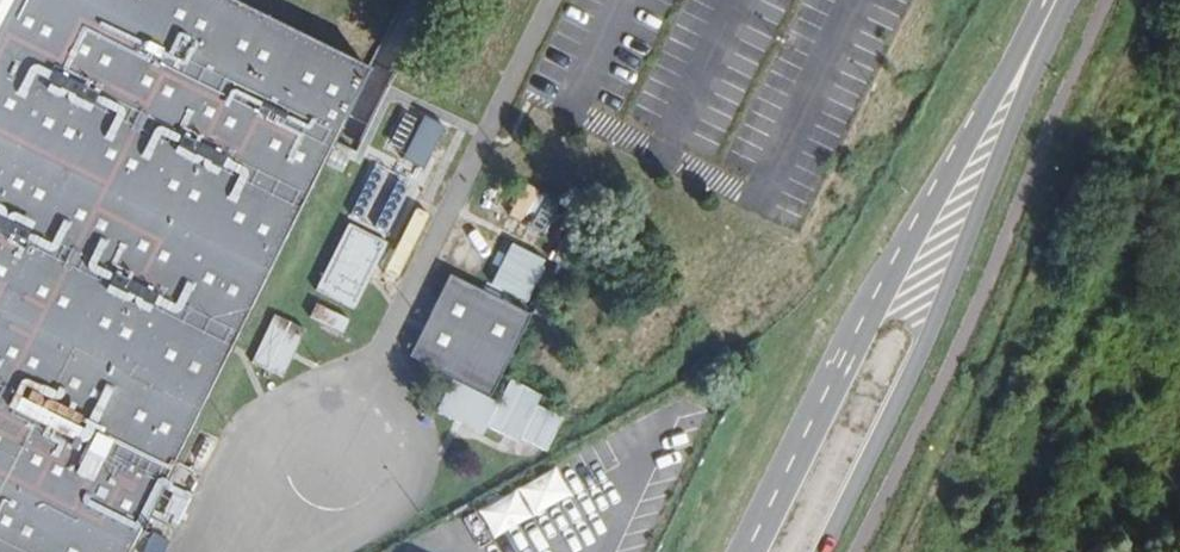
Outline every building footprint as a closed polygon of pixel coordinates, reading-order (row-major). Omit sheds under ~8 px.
[(232,0),(15,0),(0,31),(0,551),(128,551),(369,68),(232,0)] [(15,0),(0,0),(0,31),(15,0)] [(411,113),(391,152),(420,168),(441,128),(411,113)] [(377,164),(348,209),(383,230),(411,185),(377,164)] [(344,222),(312,291),(354,311),(386,241),(344,222)] [(505,244),(491,288),(531,301),(545,258),(505,244)] [(489,397),(530,317),(451,276),(410,356),(489,397)] [(312,306),(307,319),(342,331),(346,318),(312,306)] [(281,377),(303,330),(271,314),(249,362),(281,377)] [(556,467),(476,509),(491,537),(571,496),(556,467)] [(191,499),(177,492),(164,517),(178,525),(191,499)] [(151,534),(141,551),(161,551),(166,542),(151,534)]
